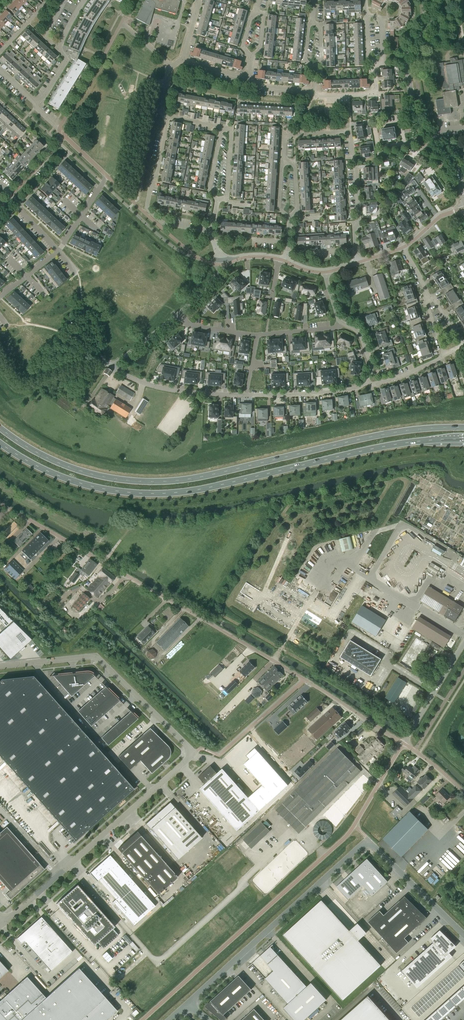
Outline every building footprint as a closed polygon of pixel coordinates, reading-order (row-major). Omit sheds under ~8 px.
[(12,4),(18,10),(22,6),(16,0),(15,0),(12,4)] [(72,52),(71,56),(70,57),(71,58),(71,59),(72,59),(75,62),(49,104),(57,109),(85,64),(77,59),(79,54),(78,54),(79,52),(79,50),(82,44),(83,40),(85,36),(86,36),(89,30),(88,30),(90,26),(93,23),(97,17),(96,17),(98,13),(101,10),(105,5),(106,4),(108,2),(109,2),(110,0),(96,0),(91,8),(82,22),(75,36),(69,50),(68,50),(72,52)] [(136,19),(149,26),(153,13),(154,8),(176,14),(180,0),(146,0),(136,19)] [(376,0),(375,0),(374,0),(372,4),(380,8),(378,10),(379,10),(381,11),(382,9),(381,8),(380,8),(382,4),(383,3),(387,0),(376,0)] [(391,44),(391,51),(398,51),(398,37),(394,38),(394,31),(394,30),(398,27),(400,29),(404,26),(403,26),(406,21),(407,22),(410,18),(409,18),(409,12),(411,12),(411,8),(410,8),(407,3),(409,2),(408,0),(394,0),(398,2),(399,3),(401,7),(402,8),(402,13),(402,14),(400,18),(399,19),(395,21),(394,22),(393,22),(392,22),(392,20),(392,22),(388,22),(389,24),(388,24),(388,28),(390,28),(391,44)] [(18,10),(12,4),(8,8),(14,14),(18,10)] [(238,15),(246,17),(247,12),(247,11),(240,9),(238,15)] [(2,15),(8,21),(12,16),(6,10),(2,15)] [(0,17),(0,21),(4,25),(8,21),(2,15),(0,17)] [(238,15),(236,21),(244,23),(246,17),(238,15)] [(202,17),(200,23),(208,25),(210,19),(202,17)] [(200,23),(198,28),(206,31),(208,25),(200,23)] [(206,31),(198,28),(197,34),(204,37),(206,31)] [(26,40),(32,34),(27,30),(21,36),(26,40)] [(241,34),(233,32),(231,38),(239,40),(241,34)] [(36,38),(32,34),(26,40),(30,44),(36,38)] [(36,38),(30,44),(34,48),(40,41),(36,38)] [(239,40),(231,38),(230,44),(237,46),(239,40)] [(40,41),(34,48),(38,52),(44,45),(40,41)] [(44,45),(38,52),(42,56),(48,49),(44,45)] [(201,50),(198,49),(195,48),(194,53),(191,53),(190,55),(199,58),(201,50)] [(52,53),(48,49),(42,56),(47,60),(52,53)] [(207,52),(201,50),(199,58),(205,59),(207,52)] [(13,53),(12,52),(12,51),(9,54),(7,52),(0,59),(0,61),(3,64),(13,53)] [(207,52),(205,59),(210,61),(213,53),(207,52)] [(15,55),(13,53),(3,64),(8,68),(15,60),(13,57),(15,55)] [(57,57),(52,53),(47,60),(51,64),(57,57)] [(218,55),(213,53),(210,61),(216,63),(218,55)] [(224,57),(218,55),(216,63),(222,64),(224,57)] [(230,58),(224,57),(222,64),(228,66),(230,58)] [(460,88),(459,86),(463,86),(463,60),(463,59),(458,60),(457,57),(450,58),(450,61),(438,63),(442,89),(445,88),(446,92),(442,92),(443,99),(445,108),(450,108),(458,106),(456,89),(456,88),(460,88)] [(230,58),(228,66),(233,68),(236,60),(230,58)] [(17,62),(15,60),(8,68),(12,72),(22,61),(20,59),(17,62)] [(242,62),(239,61),(236,60),(233,68),(242,70),(243,68),(240,67),(242,62)] [(22,61),(12,72),(16,75),(24,67),(21,65),(24,63),(22,61)] [(24,67),(16,75),(20,79),(30,69),(28,67),(26,69),(24,67)] [(30,69),(20,79),(24,83),(32,75),(30,73),(32,70),(30,69)] [(385,79),(394,79),(394,74),(392,74),(392,70),(382,70),(382,77),(385,77),(385,79)] [(261,71),(259,71),(258,76),(256,76),(256,79),(264,80),(265,72),(261,71)] [(32,75),(24,83),(29,87),(39,76),(37,75),(34,77),(32,75)] [(301,75),(300,83),(309,84),(309,82),(307,81),(307,76),(305,76),(301,75)] [(40,78),(39,76),(29,87),(33,91),(41,83),(38,81),(40,78)] [(394,79),(385,79),(385,82),(382,82),(383,88),(392,88),(392,83),(394,83),(394,79)] [(365,80),(361,80),(361,88),(370,88),(370,85),(367,85),(367,80),(365,80)] [(327,81),(325,81),(325,87),(322,87),(322,89),(331,89),(331,81),(327,81)] [(385,103),(382,104),(382,110),(388,110),(388,107),(392,107),(392,99),(399,99),(399,96),(385,96),(385,103)] [(445,108),(443,99),(436,100),(438,116),(451,114),(450,108),(445,108)] [(381,104),(378,104),(375,104),(375,101),(368,101),(369,111),(377,111),(378,117),(381,116),(381,104)] [(362,115),(366,115),(366,104),(365,104),(365,106),(362,106),(362,102),(353,102),(353,111),(362,110),(362,115)] [(227,103),(225,111),(231,112),(230,115),(234,115),(235,106),(233,105),(233,104),(227,103)] [(293,108),(287,108),(286,116),(295,117),(295,113),(292,113),(293,108)] [(5,111),(0,115),(0,122),(1,123),(9,114),(5,111)] [(9,114),(1,123),(3,125),(1,127),(3,129),(13,118),(9,114)] [(17,122),(13,118),(3,129),(5,131),(7,128),(10,130),(17,122)] [(17,122),(10,130),(12,132),(9,135),(11,137),(21,126),(17,122)] [(356,133),(371,130),(371,127),(368,128),(368,126),(364,127),(364,124),(356,126),(357,132),(356,132),(356,133)] [(26,130),(21,126),(11,137),(13,139),(16,136),(18,138),(26,130)] [(380,138),(381,139),(383,138),(383,141),(388,140),(388,142),(391,141),(391,140),(396,139),(394,128),(381,130),(382,135),(380,135),(380,136),(380,138)] [(371,130),(356,133),(356,134),(357,133),(358,140),(366,138),(366,136),(370,135),(369,134),(372,133),(371,130)] [(36,140),(32,144),(39,151),(43,147),(36,140)] [(201,146),(204,147),(212,149),(213,143),(205,141),(202,141),(201,146)] [(375,150),(373,141),(366,142),(367,146),(360,148),(361,151),(360,151),(360,152),(361,151),(361,154),(364,154),(365,158),(369,157),(369,153),(372,153),(372,150),(375,150)] [(39,151),(32,144),(28,148),(36,155),(39,151)] [(36,155),(28,148),(24,153),(32,159),(36,155)] [(32,159),(24,153),(21,157),(28,164),(32,159)] [(28,164),(21,157),(18,155),(14,159),(17,161),(24,168),(28,164)] [(210,160),(202,159),(199,158),(198,164),(201,165),(209,166),(210,160)] [(400,164),(402,166),(399,170),(404,174),(407,169),(410,171),(414,165),(404,158),(400,164)] [(17,161),(13,165),(20,172),(24,168),(17,161)] [(61,173),(68,165),(64,161),(57,169),(61,173)] [(364,168),(364,175),(374,174),(378,174),(377,164),(370,165),(370,168),(364,168)] [(20,172),(13,165),(9,169),(16,176),(20,172)] [(72,169),(68,165),(61,173),(65,176),(72,169)] [(9,169),(7,167),(5,169),(7,171),(5,174),(12,180),(16,176),(9,169)] [(65,176),(69,180),(76,173),(72,169),(65,176)] [(73,184),(80,176),(76,173),(69,180),(73,184)] [(413,176),(409,173),(401,184),(405,186),(408,183),(408,184),(413,176)] [(371,182),(371,184),(376,183),(379,183),(378,174),(374,174),(364,175),(365,181),(368,181),(368,183),(371,182)] [(84,180),(80,176),(73,184),(77,187),(84,180)] [(441,190),(436,182),(434,180),(432,177),(423,183),(432,197),(436,194),(437,196),(442,192),(441,191),(441,190)] [(52,178),(48,182),(56,189),(59,185),(52,178)] [(88,184),(84,180),(77,187),(81,191),(88,184)] [(414,191),(415,190),(413,188),(418,185),(415,180),(414,181),(413,180),(410,182),(411,183),(407,185),(409,188),(406,190),(402,193),(405,197),(411,193),(411,194),(414,192),(414,191)] [(56,189),(48,182),(44,186),(52,193),(56,189)] [(376,183),(371,184),(367,184),(367,188),(365,188),(366,200),(375,199),(373,199),(373,192),(376,192),(376,183)] [(88,184),(81,191),(85,195),(92,187),(88,184)] [(52,193),(44,186),(41,190),(48,197),(52,193)] [(159,193),(157,202),(158,202),(158,203),(161,204),(161,205),(163,205),(163,204),(164,205),(166,197),(162,196),(163,195),(161,193),(159,193)] [(94,203),(99,207),(106,200),(101,196),(94,203)] [(29,208),(35,201),(31,197),(25,204),(29,208)] [(405,206),(407,205),(410,208),(417,203),(414,199),(413,200),(411,197),(402,203),(405,206)] [(196,199),(195,202),(194,210),(196,211),(196,212),(198,212),(199,211),(200,211),(202,200),(196,199)] [(106,200),(99,207),(103,211),(110,204),(106,200)] [(209,202),(202,200),(200,211),(201,212),(200,213),(203,213),(203,212),(206,213),(207,206),(208,206),(209,202)] [(40,205),(35,201),(29,208),(33,212),(40,205)] [(377,208),(379,206),(377,205),(377,202),(370,203),(370,206),(369,206),(366,207),(367,214),(369,214),(370,215),(372,213),(373,214),(374,213),(375,213),(376,213),(377,212),(377,211),(377,210),(377,209),(377,208)] [(409,214),(412,218),(421,212),(419,209),(420,207),(417,203),(410,208),(412,212),(409,214)] [(103,211),(107,215),(114,208),(110,204),(103,211)] [(33,212),(38,215),(44,209),(40,205),(33,212)] [(310,210),(310,205),(302,205),(302,211),(309,211),(309,213),(315,213),(314,210),(310,210)] [(114,208),(107,215),(112,219),(118,212),(114,208)] [(38,215),(42,219),(48,213),(44,209),(38,215)] [(400,214),(405,221),(396,228),(399,232),(401,230),(405,235),(412,229),(407,222),(411,219),(404,211),(400,214)] [(421,212),(412,218),(415,222),(418,219),(421,222),(424,220),(425,220),(427,218),(428,217),(425,213),(423,214),(421,212)] [(48,213),(42,219),(46,223),(52,217),(48,213)] [(46,223),(50,227),(56,221),(52,217),(46,223)] [(10,229),(16,223),(12,219),(6,225),(10,229)] [(228,223),(222,222),(222,220),(219,220),(218,227),(221,227),(221,231),(224,231),(224,232),(226,232),(226,231),(227,231),(228,223)] [(56,221),(50,227),(55,231),(61,224),(56,221)] [(10,229),(13,233),(20,227),(16,223),(10,229)] [(65,228),(61,224),(55,231),(59,235),(65,228)] [(390,230),(387,231),(390,241),(396,240),(395,237),(395,236),(394,234),(397,233),(395,228),(394,226),(389,228),(390,230)] [(17,237),(24,231),(20,227),(13,233),(17,237)] [(376,238),(379,237),(376,229),(374,229),(373,230),(375,233),(366,236),(367,237),(362,238),(364,244),(369,243),(370,248),(379,245),(376,238)] [(386,229),(380,230),(377,231),(379,237),(382,236),(384,243),(390,241),(387,231),(386,229)] [(28,236),(24,231),(17,237),(21,242),(28,236)] [(80,237),(80,236),(75,233),(70,244),(75,246),(80,237)] [(349,235),(346,235),(340,235),(340,243),(342,243),(342,244),(344,244),(344,243),(347,243),(347,240),(349,240),(349,235)] [(428,237),(422,240),(429,250),(434,247),(439,243),(440,246),(446,242),(443,239),(444,239),(443,237),(442,238),(441,235),(436,238),(431,242),(428,237)] [(21,242),(25,246),(32,240),(28,236),(21,242)] [(75,246),(80,249),(85,239),(80,237),(75,246)] [(85,239),(80,249),(86,251),(90,242),(91,240),(86,237),(85,239)] [(32,240),(25,246),(29,250),(36,244),(32,240)] [(86,251),(91,253),(95,244),(90,242),(86,251)] [(95,244),(91,253),(96,256),(99,251),(101,248),(100,247),(101,245),(96,242),(95,244)] [(463,252),(463,247),(462,243),(457,246),(456,243),(450,246),(453,251),(455,249),(457,253),(460,252),(461,254),(463,252)] [(33,254),(40,248),(36,244),(29,250),(33,254)] [(428,259),(427,258),(430,256),(426,250),(423,252),(421,247),(414,251),(417,257),(418,256),(420,260),(421,260),(423,263),(428,259)] [(43,252),(40,248),(33,254),(37,258),(43,252)] [(399,272),(402,270),(399,260),(392,262),(393,266),(392,267),(390,268),(392,276),(399,274),(399,272)] [(46,274),(48,273),(56,266),(52,262),(42,270),(46,274)] [(48,273),(51,277),(59,271),(56,266),(48,273)] [(51,277),(49,279),(53,283),(63,276),(59,271),(51,277)] [(438,285),(446,280),(443,275),(444,274),(443,271),(431,276),(434,280),(435,280),(438,285)] [(261,276),(259,285),(267,286),(268,282),(269,282),(269,278),(269,273),(265,272),(265,273),(261,273),(261,275),(260,275),(260,276),(261,276)] [(380,300),(390,297),(382,273),(373,277),(380,300)] [(66,280),(63,276),(53,283),(57,288),(66,280)] [(240,291),(246,286),(241,280),(238,277),(235,279),(234,279),(234,280),(232,282),(232,283),(230,285),(233,288),(235,286),(240,291)] [(350,292),(368,286),(366,278),(358,280),(358,281),(355,283),(354,281),(347,283),(350,292)] [(298,292),(299,285),(296,284),(296,283),(289,280),(289,281),(285,279),(283,282),(282,283),(283,283),(282,286),(293,291),(294,290),(298,292)] [(449,284),(446,280),(438,285),(441,290),(440,290),(442,293),(453,286),(451,283),(449,284)] [(316,287),(304,285),(303,286),(300,286),(299,291),(303,291),(302,293),(306,294),(306,295),(310,295),(310,294),(315,295),(316,287)] [(405,297),(415,294),(413,288),(414,288),(413,285),(401,289),(402,292),(404,292),(405,297)] [(453,286),(442,293),(444,296),(445,296),(448,301),(456,295),(453,290),(455,289),(453,286)] [(11,303),(18,296),(14,292),(7,299),(11,303)] [(417,299),(415,294),(405,297),(407,303),(406,303),(407,306),(407,307),(416,303),(416,304),(418,303),(417,299)] [(456,295),(448,301),(451,306),(450,306),(452,309),(463,302),(461,299),(459,300),(456,295)] [(22,299),(18,296),(11,303),(15,307),(22,299)] [(211,310),(214,313),(217,309),(218,310),(223,304),(220,301),(221,300),(219,297),(217,299),(217,298),(208,307),(211,310),(210,310),(211,311),(211,310)] [(228,298),(228,304),(232,304),(232,303),(234,303),(235,315),(241,315),(241,310),(243,310),(242,303),(240,304),(240,299),(236,300),(236,297),(231,297),(228,298)] [(19,311),(26,303),(22,299),(15,307),(19,311)] [(314,303),(317,312),(316,312),(317,313),(318,315),(322,314),(326,313),(325,309),(325,308),(324,305),(323,305),(322,300),(316,302),(314,303)] [(263,314),(265,315),(267,302),(259,301),(259,305),(258,304),(257,309),(258,309),(257,313),(259,314),(263,314)] [(275,302),(273,316),(279,317),(280,312),(282,313),(283,306),(281,306),(282,303),(275,302)] [(463,302),(452,309),(454,312),(455,312),(458,316),(463,312),(463,308),(463,306),(463,305),(463,304),(463,302)] [(30,307),(26,303),(19,311),(23,314),(30,307)] [(407,307),(407,306),(404,307),(405,311),(407,310),(409,316),(418,313),(417,307),(416,304),(416,303),(407,307)] [(304,307),(303,307),(298,306),(297,309),(295,309),(294,315),(296,316),(295,321),(301,322),(303,312),(304,307)] [(372,315),(366,317),(368,324),(367,324),(369,329),(373,328),(372,325),(377,323),(376,318),(378,317),(377,313),(372,315)] [(418,313),(409,316),(411,321),(409,322),(410,325),(422,321),(421,318),(420,318),(418,313)] [(422,321),(410,325),(411,329),(413,328),(415,333),(424,330),(422,325),(423,325),(422,321)] [(378,341),(387,338),(385,334),(389,332),(387,327),(381,329),(382,332),(376,334),(378,341)] [(426,336),(424,330),(415,333),(417,339),(415,340),(416,343),(428,339),(427,336),(426,336)] [(198,347),(199,346),(201,333),(198,333),(194,332),(193,332),(192,339),(188,339),(187,346),(191,347),(191,346),(198,347)] [(201,333),(199,346),(205,347),(205,348),(209,348),(210,342),(206,342),(207,334),(204,333),(204,334),(201,333)] [(172,340),(167,343),(172,350),(181,343),(181,344),(182,343),(181,342),(183,341),(181,338),(181,337),(179,334),(175,337),(172,339),(172,340)] [(338,342),(341,343),(341,344),(345,346),(345,345),(350,347),(353,339),(341,334),(338,342)] [(324,348),(331,348),(330,341),(330,335),(324,335),(325,337),(323,337),(324,348)] [(316,343),(316,350),(324,350),(324,348),(323,337),(320,337),(320,336),(315,336),(316,343)] [(223,351),(225,340),(223,339),(223,338),(218,337),(217,343),(214,343),(213,349),(215,350),(223,351)] [(227,340),(225,340),(223,351),(230,352),(229,356),(233,357),(235,346),(231,346),(232,339),(227,338),(227,340)] [(388,341),(387,338),(378,341),(380,346),(387,344),(388,347),(393,345),(391,340),(388,341)] [(429,342),(428,339),(416,343),(417,346),(419,346),(421,351),(430,348),(428,343),(429,342)] [(248,354),(249,346),(248,346),(249,342),(246,341),(246,340),(245,340),(245,341),(241,340),(240,347),(238,346),(237,352),(248,354)] [(268,340),(268,341),(269,353),(276,352),(275,340),(272,340),(268,340)] [(385,361),(393,358),(392,354),(396,353),(394,348),(388,350),(389,353),(383,355),(385,361)] [(432,354),(430,348),(421,351),(422,357),(421,357),(422,361),(434,357),(433,353),(432,354)] [(397,357),(393,358),(385,361),(387,367),(393,365),(394,368),(400,366),(397,357)] [(354,375),(355,375),(359,375),(359,370),(360,370),(361,363),(357,362),(356,359),(353,360),(352,365),(350,365),(350,369),(352,369),(351,374),(354,375)] [(168,380),(170,366),(161,364),(156,371),(163,373),(161,379),(165,380),(165,379),(168,380)] [(445,372),(448,380),(451,379),(457,377),(453,364),(451,365),(450,364),(446,366),(448,371),(445,372)] [(180,368),(170,366),(168,380),(172,381),(172,380),(174,381),(175,375),(178,376),(180,368)] [(109,377),(112,371),(107,368),(104,373),(109,377)] [(336,375),(335,369),(328,370),(330,383),(332,383),(336,383),(337,383),(336,375)] [(439,375),(436,376),(439,384),(442,383),(448,381),(448,380),(445,372),(444,369),(442,370),(441,369),(437,370),(439,375)] [(191,383),(193,371),(183,370),(182,376),(186,377),(185,383),(191,383)] [(328,370),(321,370),(322,377),(322,384),(326,384),(330,383),(328,370)] [(202,372),(193,371),(191,383),(197,384),(198,378),(202,379),(202,372)] [(215,385),(216,373),(206,372),(205,379),(209,379),(209,385),(215,385)] [(225,374),(216,373),(215,385),(221,386),(222,380),(225,380),(225,374)] [(234,382),(234,384),(238,385),(238,386),(242,386),(243,382),(244,378),(243,378),(244,374),(236,373),(235,381),(234,381),(234,382)] [(439,384),(436,376),(435,373),(433,374),(432,373),(428,374),(430,379),(427,380),(430,388),(439,385),(439,384)] [(421,384),(418,385),(421,393),(423,392),(430,390),(430,388),(427,380),(426,377),(423,378),(423,377),(419,378),(421,384)] [(421,393),(418,385),(417,381),(414,382),(414,381),(410,382),(412,387),(409,388),(411,396),(414,395),(421,393)] [(411,396),(409,388),(407,384),(404,385),(404,384),(400,385),(402,390),(399,391),(402,398),(401,399),(404,398),(411,396)] [(456,384),(451,385),(455,397),(463,394),(461,389),(458,390),(456,384)] [(402,398),(399,391),(397,386),(395,387),(394,386),(390,387),(392,393),(389,394),(392,401),(392,402),(395,401),(401,399),(402,398)] [(134,393),(123,387),(119,394),(130,401),(134,393)] [(114,397),(102,389),(94,401),(93,399),(88,407),(92,410),(94,407),(96,408),(98,405),(100,406),(102,403),(108,406),(109,404),(112,405),(116,399),(113,398),(114,397)] [(392,401),(389,394),(388,389),(385,390),(385,389),(381,390),(383,395),(379,396),(382,404),(385,403),(392,401)] [(371,394),(365,395),(367,405),(371,404),(371,407),(380,405),(379,399),(376,400),(376,399),(372,400),(371,394)] [(367,405),(365,395),(358,397),(360,403),(356,403),(357,409),(363,408),(363,406),(367,405)] [(340,407),(349,405),(348,396),(341,397),(335,398),(336,402),(339,401),(340,407)] [(116,399),(112,405),(110,408),(126,418),(131,409),(116,399)] [(143,399),(137,408),(141,411),(147,402),(143,399)] [(332,410),(332,400),(325,401),(325,400),(319,401),(320,405),(323,405),(323,411),(332,410)] [(94,407),(92,410),(102,416),(108,406),(102,403),(100,406),(98,405),(96,408),(94,407)] [(307,413),(316,412),(316,403),(309,403),(303,403),(303,407),(306,407),(307,413)] [(210,405),(209,417),(215,418),(218,418),(218,410),(218,405),(215,405),(215,404),(214,404),(214,405),(210,405)] [(251,414),(251,404),(245,404),(239,404),(239,408),(242,408),(242,414),(251,414)] [(234,405),(229,405),(229,406),(225,406),(225,408),(225,409),(225,419),(233,420),(232,423),(237,423),(237,417),(233,417),(233,414),(234,414),(234,410),(233,410),(234,405)] [(290,415),(300,415),(300,406),(293,406),(293,405),(287,405),(287,410),(290,409),(290,415)] [(275,417),(284,417),(284,407),(277,408),(277,407),(271,407),(271,411),(274,411),(275,417)] [(256,417),(258,417),(258,419),(268,419),(267,409),(261,409),(255,409),(255,413),(256,413),(256,417)] [(14,533),(9,528),(3,533),(8,539),(14,533)] [(19,547),(32,534),(26,529),(14,542),(19,547)] [(30,560),(48,541),(40,533),(22,551),(30,560)] [(397,543),(398,547),(393,550),(394,553),(389,556),(391,559),(388,561),(388,562),(390,561),(394,560),(393,557),(396,556),(399,555),(399,552),(400,552),(399,549),(401,548),(398,544),(402,542),(406,541),(407,540),(400,542),(397,543)] [(434,545),(433,547),(443,554),(445,551),(434,545)] [(89,576),(97,565),(90,559),(81,570),(89,576)] [(23,571),(13,560),(4,569),(15,579),(23,571)] [(435,576),(440,568),(431,562),(426,571),(427,571),(435,576)] [(115,578),(103,568),(97,575),(98,576),(87,589),(97,598),(115,578)] [(69,579),(73,583),(79,575),(75,572),(69,579)] [(454,622),(463,607),(429,586),(420,601),(454,622)] [(78,612),(90,599),(83,593),(72,606),(78,612)] [(362,605),(352,622),(376,637),(386,620),(362,605)] [(451,635),(419,616),(412,628),(417,631),(444,648),(451,635)] [(8,617),(1,623),(5,627),(12,621),(8,617)] [(165,651),(188,627),(180,618),(156,643),(165,651)] [(0,633),(0,650),(9,660),(32,640),(13,622),(0,633)] [(396,622),(390,633),(400,638),(406,627),(396,622)] [(148,627),(137,638),(144,645),(155,634),(148,627)] [(340,656),(371,675),(381,659),(350,639),(340,656)] [(146,651),(149,659),(157,656),(154,648),(146,651)] [(249,661),(239,671),(245,677),(255,667),(249,661)] [(270,670),(279,679),(284,675),(274,666),(270,670)] [(87,670),(86,670),(75,672),(75,673),(72,674),(72,672),(57,673),(58,675),(53,675),(71,696),(94,676),(92,674),(93,673),(93,672),(92,672),(91,671),(90,671),(89,671),(88,670),(87,670)] [(279,679),(270,670),(258,681),(268,691),(279,679)] [(133,789),(33,676),(1,680),(0,681),(0,757),(75,841),(133,789)] [(394,703),(407,683),(398,677),(385,698),(394,703)] [(234,680),(225,689),(229,694),(238,684),(234,680)] [(105,686),(94,696),(101,703),(107,698),(114,692),(108,687),(107,688),(106,687),(105,686)] [(261,692),(257,688),(253,689),(251,694),(255,698),(260,697),(261,692)] [(114,692),(107,698),(114,706),(119,701),(120,701),(119,700),(118,698),(119,697),(114,692)] [(269,701),(273,697),(270,693),(265,698),(269,701)] [(245,700),(249,704),(255,698),(251,694),(245,700)] [(302,695),(290,706),(293,709),(291,711),(294,714),(296,712),(308,702),(302,695)] [(94,696),(89,701),(96,708),(101,703),(94,696)] [(107,698),(101,703),(108,711),(114,706),(107,698)] [(96,708),(89,701),(83,706),(90,713),(96,708)] [(108,711),(101,703),(96,708),(102,716),(108,711)] [(90,713),(83,706),(77,711),(84,718),(90,713)] [(317,707),(306,717),(311,722),(322,713),(317,707)] [(332,707),(308,729),(318,740),(342,718),(332,707)] [(102,716),(96,708),(90,713),(97,721),(102,716)] [(130,711),(123,717),(130,725),(137,719),(138,719),(138,718),(137,718),(138,717),(134,712),(132,713),(130,711)] [(97,721),(90,713),(84,718),(91,726),(97,721)] [(130,725),(123,717),(118,722),(125,730),(130,725)] [(283,721),(274,730),(278,735),(288,726),(283,721)] [(125,730),(118,722),(113,727),(119,735),(125,730)] [(350,728),(351,727),(349,724),(348,725),(346,723),(336,731),(339,735),(337,737),(339,739),(341,737),(345,734),(345,735),(349,732),(348,731),(351,728),(350,728)] [(119,735),(113,727),(101,737),(108,745),(119,735)] [(150,727),(128,747),(118,756),(122,760),(130,769),(140,760),(162,740),(156,734),(150,727)] [(364,750),(357,756),(366,764),(367,762),(367,763),(380,750),(382,749),(383,748),(383,747),(384,745),(378,738),(365,751),(364,750)] [(168,746),(162,740),(140,760),(152,773),(168,759),(168,758),(169,758),(169,757),(170,756),(170,755),(170,754),(171,753),(171,752),(171,751),(170,750),(170,749),(170,748),(169,747),(169,746),(168,746)] [(335,745),(327,753),(330,755),(338,747),(335,745)] [(360,745),(355,750),(359,754),(364,749),(360,745)] [(211,765),(199,776),(205,784),(200,788),(238,830),(288,784),(255,748),(248,755),(247,758),(249,760),(244,765),(262,785),(249,797),(223,768),(218,773),(211,765)] [(338,748),(275,810),(299,834),(361,771),(338,748)] [(297,767),(293,771),(299,778),(313,765),(309,761),(299,769),(297,767)] [(418,773),(420,770),(416,767),(414,769),(409,766),(407,768),(405,767),(401,771),(403,773),(404,772),(408,775),(406,778),(411,781),(413,779),(418,773)] [(421,778),(417,782),(424,789),(432,781),(426,775),(422,779),(421,778)] [(410,787),(406,791),(408,793),(413,799),(422,791),(416,785),(412,789),(410,787)] [(408,793),(406,791),(401,786),(393,794),(406,806),(414,799),(413,799),(408,793)] [(444,803),(450,797),(442,789),(436,795),(444,803)] [(178,859),(171,851),(194,830),(201,838),(170,802),(145,823),(177,859),(178,859)] [(397,806),(390,813),(394,818),(402,810),(397,806)] [(428,829),(409,811),(383,839),(401,857),(402,857),(428,829)] [(446,824),(449,821),(444,815),(440,818),(446,824)] [(319,818),(312,834),(327,841),(334,825),(319,818)] [(263,823),(262,821),(243,839),(252,848),(271,831),(268,828),(271,825),(266,820),(263,823)] [(9,891),(6,894),(10,899),(44,869),(6,827),(0,832),(0,880),(9,891)] [(117,849),(158,894),(177,877),(137,831),(117,849)] [(129,833),(120,841),(123,844),(131,836),(129,833)] [(463,857),(463,847),(450,859),(454,863),(451,865),(453,867),(463,857)] [(117,863),(110,855),(89,873),(97,882),(101,878),(118,897),(112,902),(133,925),(155,906),(117,863)] [(388,882),(367,859),(352,872),(372,896),(388,882)] [(364,886),(352,873),(337,887),(348,900),(364,886)] [(118,934),(113,928),(115,927),(109,921),(77,885),(56,904),(59,907),(93,946),(97,942),(102,948),(118,934)] [(368,922),(383,937),(416,907),(405,896),(384,915),(380,911),(368,922)] [(350,932),(322,900),(283,935),(340,997),(343,1000),(381,966),(358,941),(367,933),(359,924),(350,932)] [(416,907),(383,937),(397,953),(409,943),(405,938),(427,918),(416,907)] [(41,917),(16,939),(21,944),(24,941),(51,971),(72,952),(41,917)] [(433,943),(401,971),(417,988),(453,956),(449,952),(456,946),(443,934),(440,930),(430,939),(433,943)] [(122,937),(129,944),(131,942),(125,934),(122,937)] [(274,989),(288,1004),(283,1008),(294,1019),(304,1019),(326,1000),(317,989),(311,983),(307,987),(272,948),(271,947),(267,950),(264,952),(260,956),(268,964),(273,971),(265,979),(274,989)] [(8,970),(0,961),(0,978),(8,970)] [(117,1011),(78,968),(46,998),(31,981),(27,977),(8,993),(0,1000),(0,1019),(107,1019),(117,1011)] [(205,1006),(219,1019),(220,1018),(222,1019),(224,1019),(226,1018),(225,1017),(226,1017),(224,1015),(252,989),(239,975),(205,1006)] [(456,993),(463,1000),(463,999),(463,989),(462,987),(456,993)] [(456,993),(449,998),(456,1006),(463,1000),(456,993)] [(368,996),(341,1019),(390,1019),(368,996)] [(449,998),(443,1004),(450,1012),(456,1006),(449,998)] [(443,1004),(437,1010),(444,1017),(450,1012),(443,1004)] [(254,1009),(242,1019),(265,1019),(254,1009)] [(430,1015),(434,1019),(441,1019),(444,1017),(437,1010),(430,1015)]
